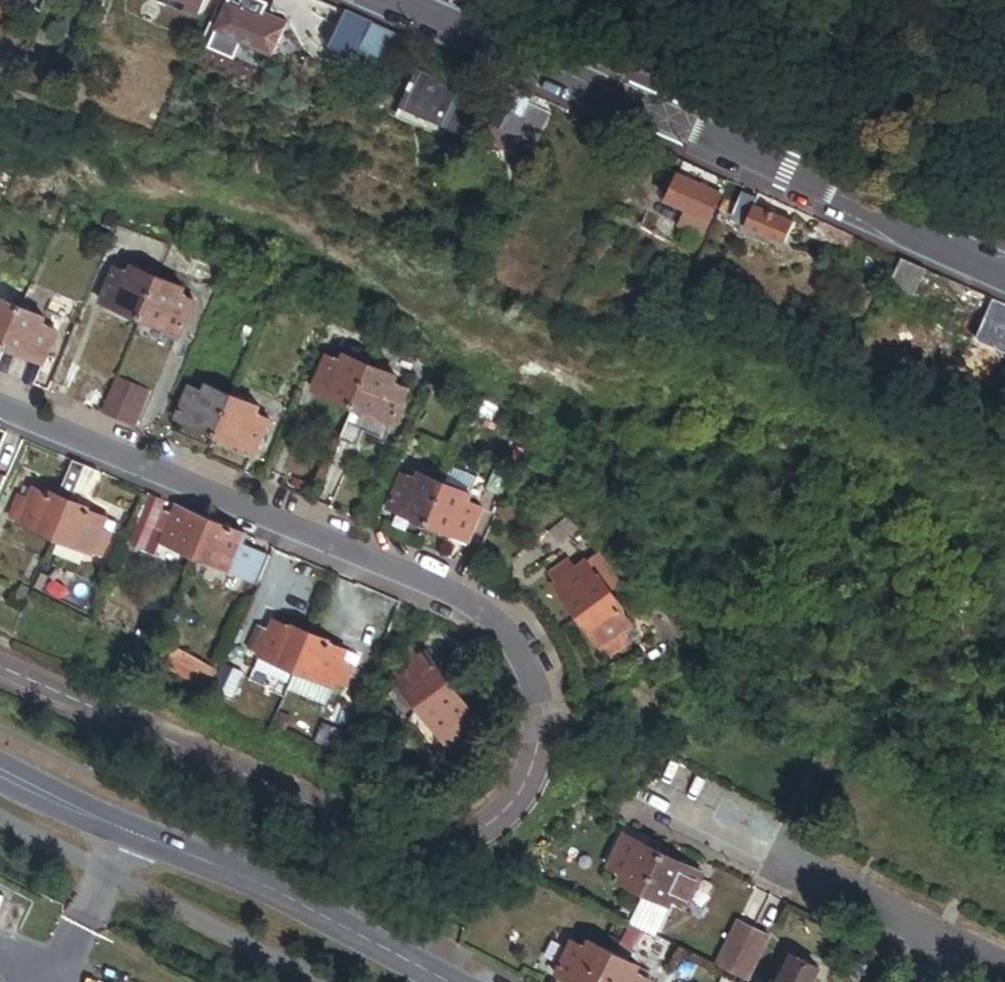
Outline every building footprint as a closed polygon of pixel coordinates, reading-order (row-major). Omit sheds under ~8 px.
[(199,0),(165,0),(194,13),(199,0)] [(287,21),(269,14),(270,10),(265,7),(267,2),(264,0),(227,0),(215,29),(273,53),(287,21)] [(357,53),(371,23),(343,10),(327,45),(355,58),(357,53)] [(384,65),(398,35),(371,23),(357,53),(384,65)] [(437,77),(413,67),(397,105),(466,135),(482,96),(454,84),(437,77)] [(457,76),(441,69),(437,77),(454,84),(457,76)] [(510,150),(515,139),(531,146),(547,109),(503,90),(482,137),(510,150)] [(700,234),(718,192),(675,174),(665,198),(693,211),(686,228),(700,234)] [(753,203),(757,195),(741,189),(738,196),(753,203)] [(738,196),(724,190),(718,206),(746,218),(744,225),(783,241),(792,219),(753,203),(738,196)] [(797,236),(801,228),(793,225),(790,232),(797,236)] [(912,291),(923,265),(898,254),(887,279),(912,291)] [(202,302),(214,274),(195,263),(190,277),(186,276),(181,286),(191,291),(189,296),(193,297),(202,302)] [(140,315),(157,275),(132,265),(129,271),(115,265),(104,291),(118,297),(115,304),(140,315)] [(181,324),(193,297),(189,296),(179,291),(181,286),(157,275),(140,315),(165,326),(168,318),(181,324)] [(115,304),(118,297),(104,291),(101,298),(115,304)] [(988,295),(986,301),(1004,310),(1004,303),(988,295)] [(21,304),(0,296),(0,355),(4,346),(21,304)] [(986,301),(971,332),(1004,348),(1004,310),(986,301)] [(50,326),(41,323),(43,315),(44,314),(21,304),(4,346),(27,356),(30,348),(45,354),(55,329),(50,326)] [(50,326),(52,319),(43,315),(41,323),(50,326)] [(178,331),(181,324),(168,318),(165,326),(178,331)] [(45,354),(30,348),(27,356),(42,362),(45,354)] [(352,403),(368,363),(343,353),(340,359),(326,353),(315,379),(329,385),(326,392),(352,403)] [(395,412),(406,387),(390,380),(393,374),(368,363),(352,403),(340,432),(356,439),(362,426),(385,435),(392,420),(377,414),(380,406),(395,412)] [(946,389),(950,376),(940,373),(936,386),(946,389)] [(100,410),(135,425),(151,389),(115,374),(100,410)] [(203,389),(206,382),(196,378),(193,386),(203,389)] [(329,385),(315,379),(312,386),(326,392),(329,385)] [(216,432),(232,393),(206,382),(203,389),(193,386),(189,384),(179,408),(193,414),(189,421),(216,432)] [(265,415),(253,410),(257,403),(232,393),(216,432),(241,442),(244,435),(258,441),(268,417),(265,415)] [(265,415),(268,408),(257,403),(253,410),(265,415)] [(395,412),(380,406),(377,414),(392,420),(395,412)] [(193,414),(179,408),(176,416),(189,421),(193,414)] [(255,448),(258,441),(244,435),(241,442),(255,448)] [(474,492),(483,469),(454,456),(444,479),(469,490),(474,492)] [(502,493),(515,465),(499,458),(487,487),(502,493)] [(81,492),(91,468),(78,463),(66,493),(78,498),(81,492)] [(94,497),(104,473),(91,468),(81,492),(94,497)] [(427,520),(444,479),(419,469),(416,477),(401,470),(390,496),(405,502),(402,509),(427,520)] [(0,473),(0,511),(14,479),(0,473)] [(470,529),(480,504),(466,498),(469,490),(444,479),(427,520),(453,531),(456,523),(470,529)] [(62,536),(76,502),(41,488),(36,499),(24,494),(17,512),(29,517),(27,522),(62,536)] [(402,509),(405,502),(390,496),(387,503),(402,509)] [(512,512),(515,506),(503,500),(500,507),(512,512)] [(103,527),(108,515),(76,502),(62,536),(93,549),(96,543),(107,548),(114,532),(103,527)] [(205,554),(219,521),(182,505),(178,514),(167,510),(161,524),(173,529),(169,538),(205,554)] [(557,545),(577,530),(568,518),(548,533),(557,545)] [(266,580),(276,555),(248,543),(251,535),(219,521),(205,554),(266,580)] [(465,541),(470,529),(456,523),(453,531),(451,535),(465,541)] [(595,558),(573,573),(567,564),(550,576),(557,585),(551,588),(572,618),(603,597),(616,588),(595,558)] [(625,628),(603,597),(572,618),(593,649),(598,646),(604,655),(622,643),(616,634),(625,628)] [(303,671),(319,634),(281,618),(276,629),(267,625),(259,645),(268,649),(266,655),(303,671)] [(160,636),(141,627),(137,634),(157,643),(160,636)] [(351,660),(356,649),(319,634),(303,671),(340,687),(343,680),(352,684),(360,664),(351,660)] [(228,674),(167,639),(160,656),(183,665),(222,689),(228,674)] [(444,682),(424,651),(415,657),(407,646),(396,654),(403,664),(392,672),(412,703),(444,682)] [(256,664),(285,681),(291,671),(262,654),(256,664)] [(471,722),(444,682),(412,703),(431,732),(442,725),(450,736),(471,722)] [(485,741),(476,729),(456,745),(466,756),(485,741)] [(637,839),(624,833),(620,840),(633,846),(637,839)] [(644,891),(663,852),(637,839),(633,846),(620,840),(609,864),(623,871),(620,879),(644,891)] [(699,878),(685,871),(688,864),(663,852),(644,891),(669,903),(673,896),(687,903),(699,878)] [(702,871),(688,864),(685,871),(699,878),(702,871)] [(732,972),(753,928),(738,921),(717,965),(732,972)] [(626,926),(621,947),(648,953),(653,931),(626,926)] [(747,979),(768,935),(753,928),(732,972),(741,976),(747,979)] [(615,953),(591,941),(587,948),(573,941),(561,965),(575,971),(571,979),(577,981),(601,981),(615,953)] [(636,972),(639,965),(615,953),(601,981),(650,981),(651,979),(636,972)] [(819,967),(793,955),(785,971),(783,970),(777,981),(811,981),(819,967)] [(571,979),(575,971),(561,965),(557,972),(571,979)] [(741,976),(732,972),(728,981),(729,981),(738,981),(741,976)]
